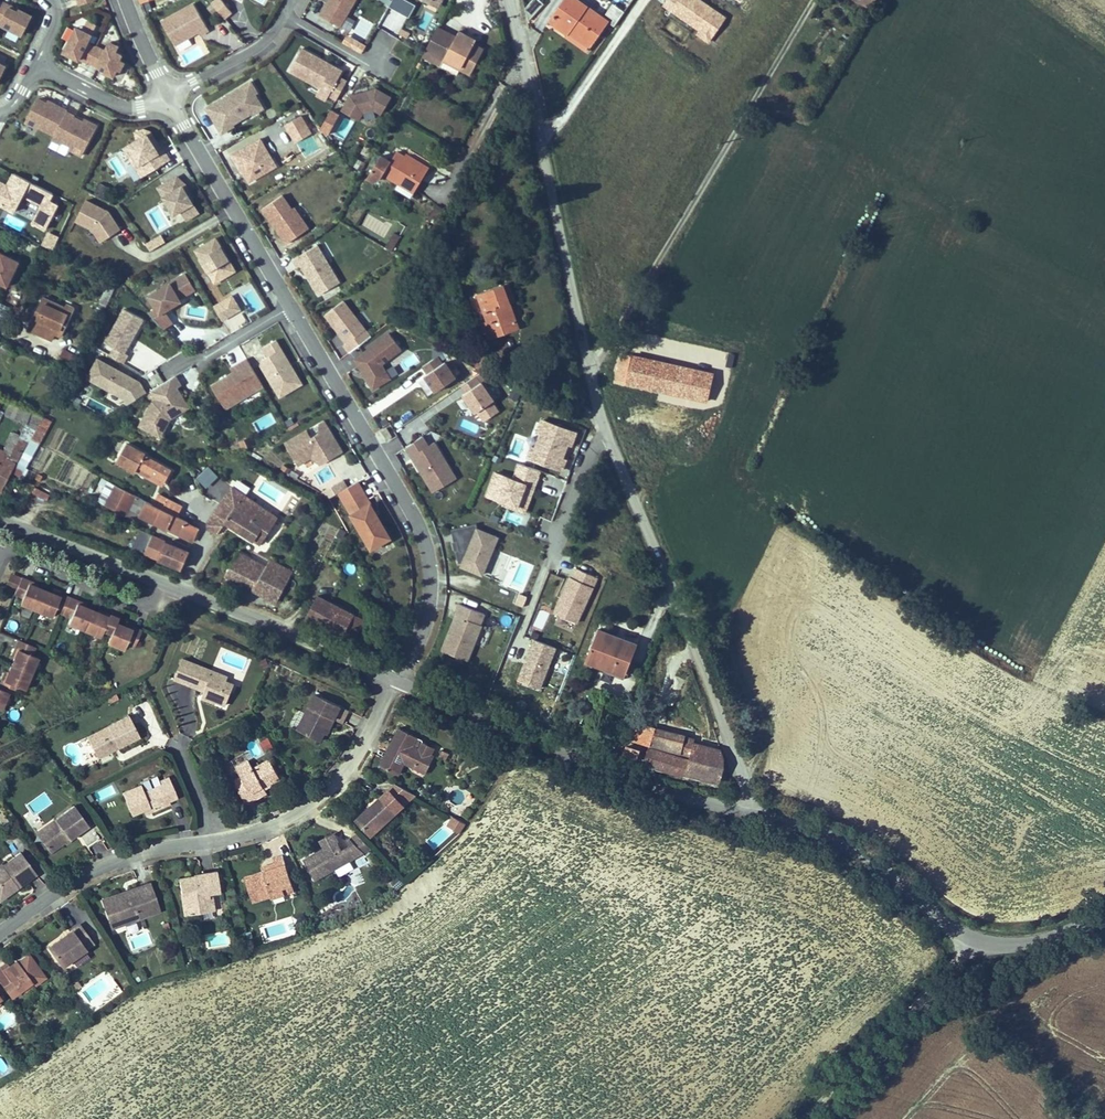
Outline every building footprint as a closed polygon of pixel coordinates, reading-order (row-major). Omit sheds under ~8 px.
[(222,0),(215,0),(212,2),(224,17),(231,11),(222,0)] [(353,0),(328,0),(319,15),(338,26),(353,0)] [(416,5),(406,0),(392,0),(380,26),(401,36),(416,5)] [(445,0),(419,0),(440,10),(445,0)] [(603,32),(624,45),(638,23),(600,0),(598,0),(583,26),(600,37),(603,32)] [(903,9),(909,0),(889,0),(903,9)] [(30,15),(17,9),(16,11),(8,7),(9,6),(1,2),(0,3),(0,4),(0,25),(20,35),(30,15)] [(208,29),(193,3),(161,21),(174,44),(198,31),(199,34),(208,29)] [(85,59),(85,58),(93,43),(85,40),(89,32),(80,27),(78,29),(73,26),(63,46),(68,49),(67,51),(77,56),(78,55),(85,59)] [(433,34),(451,44),(455,35),(438,26),(433,34)] [(440,66),(444,59),(470,73),(482,49),(472,44),(462,39),(465,34),(457,30),(455,35),(451,44),(433,34),(422,56),(440,66)] [(599,38),(620,52),(624,45),(603,32),(600,37),(599,38)] [(174,48),(184,66),(209,53),(199,34),(174,48)] [(465,34),(462,39),(472,44),(474,39),(465,34)] [(346,35),(342,44),(361,53),(366,45),(346,35)] [(93,43),(85,58),(103,67),(102,69),(111,73),(119,57),(117,56),(120,52),(113,49),(116,43),(108,38),(103,48),(93,43)] [(319,90),(316,94),(334,104),(347,81),(340,77),(343,71),(301,47),(287,72),(319,90)] [(220,136),(267,110),(251,82),(204,108),(220,136)] [(365,109),(381,118),(390,100),(357,83),(341,112),(359,121),(365,109)] [(65,111),(66,110),(48,100),(46,103),(37,98),(25,123),(35,128),(36,126),(53,135),(65,111)] [(80,156),(96,125),(83,118),(82,121),(73,116),(73,115),(65,111),(53,135),(50,139),(59,144),(60,142),(70,146),(68,149),(80,156)] [(284,126),(294,144),(313,134),(302,116),(284,126)] [(344,141),(354,121),(343,116),(333,136),(344,141)] [(163,148),(160,151),(155,143),(158,140),(151,130),(145,128),(137,133),(138,137),(124,146),(134,161),(140,163),(146,173),(171,158),(164,147),(163,148)] [(270,158),(257,137),(228,154),(234,164),(240,161),(242,165),(241,170),(241,171),(247,180),(264,171),(260,164),(270,158)] [(163,148),(158,140),(155,143),(160,151),(163,148)] [(376,178),(386,175),(414,194),(428,172),(407,158),(398,152),(392,161),(381,154),(368,174),(376,178)] [(407,158),(428,172),(431,167),(411,153),(407,158)] [(264,171),(274,165),(270,158),(260,164),(264,171)] [(146,173),(140,163),(134,161),(143,175),(146,173)] [(241,170),(242,165),(240,161),(234,164),(239,172),(241,171),(241,170)] [(53,193),(47,191),(30,182),(13,173),(7,186),(0,182),(0,205),(14,212),(22,195),(41,205),(32,223),(44,229),(57,205),(49,201),(53,193)] [(183,184),(178,175),(160,186),(175,212),(182,208),(188,217),(199,211),(188,193),(183,184)] [(191,191),(186,183),(183,184),(188,193),(191,191)] [(307,228),(293,207),(290,208),(281,194),(261,208),(285,243),(307,228)] [(121,230),(106,207),(86,200),(79,222),(91,226),(102,242),(121,230)] [(188,217),(182,208),(175,212),(181,221),(188,217)] [(11,217),(8,224),(20,229),(23,222),(11,217)] [(48,233),(43,243),(54,248),(59,238),(48,233)] [(393,233),(384,247),(389,251),(399,237),(393,233)] [(150,252),(166,244),(162,235),(146,243),(150,252)] [(235,271),(215,238),(195,251),(215,283),(235,271)] [(339,283),(316,245),(292,259),(297,267),(300,266),(317,295),(339,283)] [(0,253),(0,283),(8,287),(20,263),(0,253)] [(177,297),(192,289),(185,275),(147,294),(154,308),(147,311),(160,327),(169,322),(164,313),(162,310),(167,307),(179,301),(177,297)] [(477,292),(485,321),(477,323),(482,341),(500,336),(497,327),(515,322),(505,284),(477,292)] [(196,297),(192,289),(177,297),(179,301),(180,305),(196,297)] [(212,306),(222,322),(241,311),(232,295),(212,306)] [(69,312),(38,298),(25,324),(56,338),(69,312)] [(370,337),(343,301),(325,315),(346,343),(344,345),(349,352),(370,337)] [(101,352),(125,362),(143,319),(120,309),(101,352)] [(500,336),(518,331),(515,322),(497,327),(500,336)] [(391,334),(351,357),(372,392),(392,380),(383,364),(402,353),(391,334)] [(294,375),(272,339),(259,347),(264,356),(259,359),(257,365),(276,397),(287,391),(282,382),(294,375)] [(56,361),(68,368),(76,355),(64,349),(56,361)] [(413,353),(399,362),(404,370),(418,361),(413,353)] [(427,397),(456,381),(443,357),(407,376),(413,387),(420,383),(427,397)] [(727,405),(735,382),(653,357),(646,381),(727,405)] [(259,385),(243,358),(234,364),(236,368),(208,385),(221,408),(259,385)] [(94,361),(84,384),(134,405),(144,382),(94,361)] [(299,383),(294,375),(282,382),(287,391),(299,383)] [(482,424),(501,411),(478,376),(459,388),(482,424)] [(186,408),(175,388),(179,386),(173,377),(149,391),(154,400),(150,402),(137,425),(157,437),(159,434),(161,436),(168,424),(173,427),(186,419),(182,411),(186,408)] [(561,473),(576,432),(538,419),(524,460),(561,473)] [(328,455),(340,448),(328,427),(312,437),(308,430),(286,443),(298,464),(312,457),(320,462),(322,464),(330,459),(328,455)] [(393,436),(387,428),(382,431),(388,440),(393,436)] [(436,441),(429,445),(424,436),(405,447),(431,495),(457,480),(436,441)] [(0,484),(9,469),(24,444),(18,440),(9,457),(0,452),(0,484)] [(133,469),(136,464),(164,480),(172,467),(126,441),(115,459),(133,469)] [(30,462),(38,466),(46,450),(39,446),(30,462)] [(512,478),(493,472),(484,498),(527,513),(542,471),(518,463),(512,478)] [(133,469),(161,485),(164,480),(136,464),(133,469)] [(102,505),(123,516),(134,494),(113,483),(102,505)] [(367,500),(357,483),(338,494),(348,511),(367,500)] [(35,487),(32,495),(46,501),(49,494),(35,487)] [(222,504),(230,508),(225,518),(261,536),(274,509),(230,487),(222,504)] [(179,504),(156,493),(151,502),(174,514),(179,504)] [(185,540),(189,521),(174,514),(151,502),(145,499),(137,516),(185,540)] [(351,516),(370,505),(367,500),(348,511),(351,516)] [(222,504),(218,502),(206,525),(218,532),(225,518),(230,508),(222,504)] [(390,539),(370,505),(351,516),(371,550),(390,539)] [(454,542),(457,542),(459,551),(456,551),(459,564),(464,563),(462,567),(482,576),(497,538),(478,531),(477,524),(452,530),(453,536),(454,542)] [(146,556),(154,542),(141,536),(134,549),(146,556)] [(176,571),(183,555),(181,555),(154,542),(146,556),(176,571)] [(270,557),(265,566),(231,550),(220,572),(288,604),(304,573),(270,557)] [(495,552),(494,577),(506,577),(508,553),(495,552)] [(579,624),(598,578),(571,568),(552,613),(579,624)] [(212,587),(220,572),(216,569),(208,585),(212,587)] [(20,579),(9,574),(4,588),(14,592),(20,579)] [(29,582),(20,579),(14,592),(13,595),(22,599),(19,605),(35,611),(43,591),(35,588),(27,585),(29,582)] [(50,594),(43,591),(35,611),(51,618),(54,611),(61,615),(68,598),(59,594),(58,597),(50,594)] [(316,595),(305,621),(352,641),(363,616),(316,595)] [(77,601),(68,598),(61,615),(70,618),(68,624),(84,631),(92,611),(83,607),(75,604),(77,601)] [(451,626),(453,627),(452,630),(450,629),(448,633),(442,649),(462,657),(468,641),(473,642),(474,639),(475,635),(480,623),(479,623),(483,612),(458,603),(454,613),(456,614),(451,626)] [(116,623),(118,618),(109,615),(108,617),(100,614),(92,611),(84,631),(100,637),(102,631),(111,635),(116,623)] [(560,619),(558,625),(571,629),(573,623),(560,619)] [(126,644),(135,647),(141,631),(133,627),(131,629),(116,623),(111,635),(107,644),(124,650),(126,644)] [(628,672),(638,645),(598,630),(586,661),(597,666),(600,660),(628,672)] [(34,647),(18,640),(14,649),(17,650),(14,657),(11,666),(31,674),(37,657),(31,655),(34,647)] [(533,640),(516,683),(540,692),(557,649),(533,640)] [(466,659),(473,642),(468,641),(462,657),(466,659)] [(212,670),(183,659),(175,678),(205,690),(203,697),(216,702),(216,700),(227,704),(235,684),(227,681),(210,675),(212,670)] [(586,661),(585,664),(624,680),(628,672),(600,660),(597,666),(586,661)] [(0,685),(0,689),(8,693),(15,695),(18,687),(24,689),(31,674),(11,666),(7,673),(4,681),(2,680),(0,685)] [(227,681),(228,677),(212,670),(210,675),(227,681)] [(2,709),(8,693),(0,689),(0,708),(2,709)] [(327,729),(339,706),(315,693),(296,729),(318,741),(325,728),(327,729)] [(139,737),(128,715),(86,737),(97,758),(139,737)] [(683,749),(686,742),(689,736),(655,723),(649,736),(660,740),(683,749)] [(399,727),(380,765),(398,774),(404,762),(411,765),(420,763),(428,767),(433,756),(430,754),(433,747),(418,740),(419,737),(399,727)] [(269,739),(259,742),(263,752),(272,749),(269,739)] [(720,784),(727,768),(725,758),(686,742),(683,749),(660,740),(654,756),(720,784)] [(237,785),(247,803),(256,799),(251,791),(263,784),(265,788),(282,779),(271,759),(254,768),(250,759),(237,766),(242,775),(245,781),(237,785)] [(420,763),(411,765),(425,772),(428,767),(420,763)] [(234,779),(237,785),(245,781),(242,775),(234,779)] [(177,797),(169,777),(159,781),(161,785),(143,792),(140,785),(121,792),(130,815),(142,810),(149,807),(150,811),(169,804),(168,801),(177,797)] [(268,792),(265,788),(263,784),(251,791),(256,799),(268,792)] [(99,799),(114,793),(111,786),(96,792),(99,799)] [(399,807),(384,792),(356,820),(370,835),(399,807)] [(88,824),(74,804),(54,819),(58,823),(46,831),(50,836),(42,842),(50,852),(88,824)] [(460,834),(465,826),(451,817),(445,826),(460,834)] [(58,823),(54,819),(35,832),(42,842),(50,836),(46,831),(58,823)] [(321,840),(326,848),(329,841),(337,841),(333,833),(321,840)] [(315,879),(371,847),(358,834),(346,840),(350,846),(343,850),(337,841),(329,841),(326,848),(304,860),(315,879)] [(0,867),(0,895),(13,886),(14,889),(33,875),(18,854),(0,867)] [(291,884),(283,856),(270,860),(272,869),(245,877),(252,900),(269,895),(270,897),(283,893),(282,887),(291,884)] [(220,890),(216,870),(193,875),(193,876),(178,879),(186,914),(189,913),(190,914),(202,912),(201,907),(213,905),(212,895),(209,896),(209,892),(220,890)] [(157,908),(146,881),(107,896),(118,923),(157,908)] [(282,887),(283,893),(293,890),(291,884),(282,887)] [(14,889),(13,886),(0,895),(0,900),(14,889)] [(118,923),(107,896),(100,899),(111,926),(118,923)] [(78,923),(47,946),(61,964),(92,941),(78,923)] [(11,997),(25,986),(34,979),(19,959),(10,965),(4,970),(1,966),(0,967),(0,982),(4,988),(11,997)] [(8,961),(1,966),(4,970),(10,965),(8,961)] [(36,983),(33,980),(25,986),(27,990),(36,983)]
